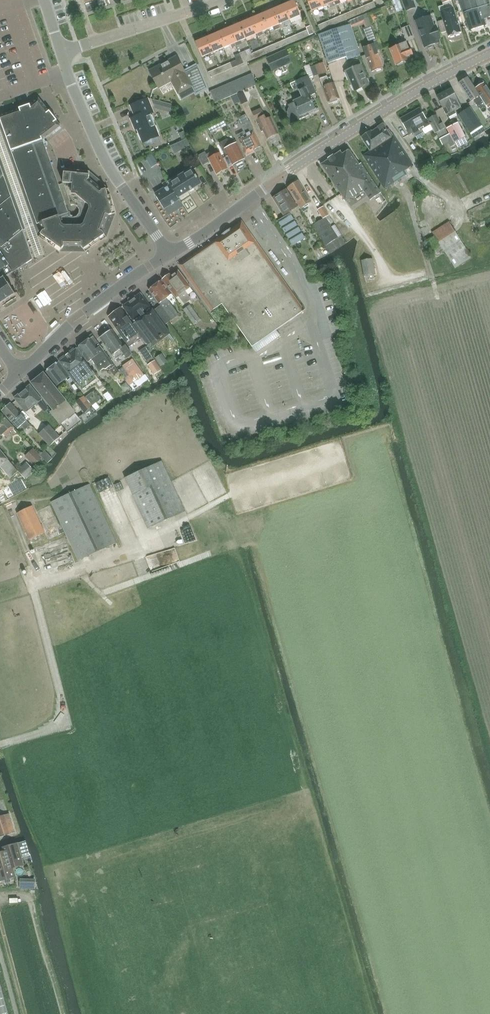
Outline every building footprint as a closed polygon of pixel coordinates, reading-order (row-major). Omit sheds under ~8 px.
[(284,5),(290,20),(301,15),(295,0),(284,5)] [(323,6),(320,0),(307,0),(312,11),(323,6)] [(336,6),(333,0),(320,0),(323,6),(329,3),(331,8),(336,6)] [(407,10),(416,7),(414,0),(403,0),(407,10)] [(464,13),(489,4),(488,0),(460,0),(464,13)] [(362,7),(365,12),(375,7),(373,2),(362,7)] [(442,15),(443,20),(437,22),(441,33),(447,31),(449,37),(461,33),(451,3),(439,7),(441,15),(442,15)] [(489,4),(464,13),(469,30),(485,24),(484,19),(489,16),(489,6),(489,4)] [(273,10),(281,29),(286,27),(284,23),(290,20),(284,5),(273,10)] [(351,11),(353,16),(365,12),(362,7),(351,11)] [(281,29),(273,10),(262,14),(268,29),(274,27),(275,30),(280,28),(281,29)] [(351,11),(340,16),(342,21),(353,16),(351,11)] [(262,32),(268,29),(262,14),(251,19),(257,34),(258,37),(264,34),(262,32)] [(342,21),(340,16),(329,21),(331,26),(342,21)] [(416,21),(425,47),(427,47),(429,48),(432,47),(433,45),(440,42),(439,40),(441,39),(436,25),(434,26),(431,16),(416,21)] [(368,17),(360,20),(363,29),(371,26),(368,17)] [(257,34),(251,19),(240,23),(246,38),(257,34)] [(320,30),(331,26),(329,21),(318,26),(320,30)] [(229,28),(236,46),(241,44),(239,41),(246,38),(240,23),(229,28)] [(351,26),(319,36),(328,63),(346,57),(345,53),(358,49),(356,42),(354,36),(351,26)] [(409,26),(402,28),(407,41),(414,38),(409,26)] [(383,67),(374,44),(378,43),(375,32),(373,33),(372,27),(364,30),(369,46),(363,48),(372,72),(383,67)] [(232,48),(236,46),(229,28),(218,33),(224,48),(231,45),(232,48)] [(296,35),(298,40),(309,35),(307,30),(296,35)] [(224,48),(218,33),(206,37),(213,52),(224,48)] [(287,44),(298,40),(296,35),(285,39),(287,44)] [(214,55),(213,52),(206,37),(195,42),(202,57),(209,54),(210,57),(214,55)] [(276,49),(287,44),(285,39),(274,44),(276,49)] [(402,63),(402,62),(407,60),(406,57),(413,55),(410,45),(407,46),(406,42),(389,49),(395,65),(397,64),(397,65),(402,63)] [(265,54),(276,49),(274,44),(263,49),(265,54)] [(254,58),(265,54),(263,49),(252,54),(254,58)] [(266,58),(272,72),(292,63),(286,49),(266,58)] [(243,63),(254,58),(252,54),(246,56),(244,51),(239,53),(243,63)] [(230,63),(232,68),(243,63),(239,53),(234,56),(236,60),(230,63)] [(150,71),(150,72),(158,87),(172,80),(179,93),(192,86),(196,94),(207,88),(209,93),(210,92),(198,65),(197,65),(197,66),(185,72),(177,57),(150,71)] [(310,67),(309,65),(304,67),(309,78),(314,76),(327,72),(323,62),(310,67)] [(223,72),(232,68),(230,63),(220,67),(223,72)] [(355,91),(368,85),(360,65),(345,71),(349,80),(350,80),(355,91)] [(210,77),(223,72),(220,67),(208,72),(210,77)] [(246,76),(251,87),(256,85),(251,73),(246,76)] [(288,108),(287,112),(287,116),(290,119),(294,121),(298,120),(309,115),(308,112),(316,109),(316,108),(315,109),(310,96),(316,93),(308,75),(296,80),(297,81),(301,89),(299,90),(303,98),(300,99),(299,97),(295,99),(296,101),(294,102),(288,105),(289,108),(288,108)] [(241,78),(246,89),(251,87),(246,76),(241,78)] [(337,100),(337,98),(339,97),(334,82),(330,83),(327,76),(320,78),(328,101),(331,100),(332,102),(337,100)] [(479,108),(484,104),(474,87),(467,78),(468,78),(467,77),(459,83),(471,102),(473,100),(474,101),(474,100),(479,108)] [(236,80),(241,91),(246,89),(241,78),(236,80)] [(231,82),(236,94),(241,91),(236,80),(231,82)] [(226,84),(231,96),(236,94),(231,82),(226,84)] [(474,87),(484,104),(487,108),(489,112),(489,92),(484,83),(482,84),(481,83),(474,87)] [(221,86),(226,98),(231,96),(226,84),(221,86)] [(216,89),(221,100),(226,98),(221,86),(216,89)] [(215,103),(221,100),(216,89),(210,91),(215,103)] [(446,114),(461,107),(451,89),(437,96),(446,114)] [(243,91),(237,94),(241,104),(248,101),(243,91)] [(147,98),(131,105),(135,117),(131,119),(133,125),(135,124),(143,143),(159,136),(149,113),(153,112),(147,98)] [(27,132),(7,139),(22,181),(53,170),(43,141),(43,140),(60,126),(56,121),(57,121),(49,111),(38,99),(30,105),(30,104),(19,108),(19,109),(27,132)] [(374,109),(369,102),(363,107),(367,113),(374,109)] [(470,107),(458,115),(470,133),(482,126),(481,124),(473,111),(470,107)] [(420,108),(411,112),(400,119),(409,135),(413,132),(417,139),(425,135),(422,129),(430,125),(427,118),(426,118),(420,108)] [(0,116),(0,120),(7,139),(27,132),(19,109),(0,116)] [(276,136),(276,134),(278,133),(270,117),(264,120),(263,117),(265,116),(261,109),(252,113),(262,132),(264,131),(268,138),(271,137),(272,138),(276,136)] [(253,129),(250,123),(246,114),(237,119),(241,127),(244,131),(237,134),(247,156),(255,152),(254,149),(261,146),(252,129),(253,129)] [(436,115),(428,119),(435,133),(436,132),(439,139),(445,136),(451,147),(455,145),(449,133),(448,134),(442,123),(441,124),(436,115)] [(223,133),(229,130),(224,119),(217,123),(223,133)] [(15,208),(23,229),(26,228),(30,227),(33,225),(37,224),(33,212),(26,192),(18,172),(11,150),(7,139),(0,120),(0,165),(4,175),(15,208)] [(454,142),(465,137),(458,123),(447,128),(454,142)] [(405,171),(413,165),(393,136),(392,134),(391,134),(389,130),(387,131),(383,124),(378,127),(379,128),(372,132),(371,131),(362,137),(371,150),(363,155),(381,183),(382,183),(385,188),(407,174),(405,171)] [(241,160),(244,158),(235,143),(228,147),(225,140),(219,143),(226,157),(228,156),(233,164),(236,162),(238,163),(241,162),(241,160)] [(329,159),(321,164),(346,201),(367,188),(364,184),(372,179),(360,163),(359,164),(349,149),(342,154),(341,151),(333,156),(328,159),(329,159)] [(216,174),(227,168),(219,153),(214,155),(212,151),(206,155),(205,151),(198,155),(203,165),(209,162),(216,174)] [(157,164),(152,156),(151,154),(146,158),(151,167),(157,164)] [(192,168),(169,182),(170,184),(178,198),(201,184),(192,168)] [(53,170),(22,181),(26,192),(46,185),(50,195),(60,191),(53,170)] [(64,172),(63,183),(71,205),(73,205),(77,206),(98,182),(89,175),(64,172)] [(15,208),(4,175),(0,178),(0,221),(15,208)] [(300,208),(311,201),(308,196),(298,181),(294,184),(293,183),(289,186),(289,187),(288,188),(300,208)] [(98,182),(77,206),(79,209),(79,213),(109,224),(112,214),(106,189),(98,182)] [(170,184),(155,194),(164,209),(165,208),(169,215),(183,206),(179,199),(178,198),(170,184)] [(46,185),(26,192),(33,212),(64,201),(60,191),(50,195),(46,185)] [(281,210),(285,217),(291,213),(290,211),(297,207),(286,189),(284,191),(282,191),(280,193),(275,196),(276,196),(277,199),(275,201),(281,210)] [(64,201),(33,212),(37,224),(67,213),(68,213),(64,201)] [(323,218),(325,217),(329,215),(323,206),(318,210),(323,218)] [(2,247),(23,230),(23,229),(15,208),(0,221),(0,245),(2,247)] [(67,213),(37,224),(40,234),(62,249),(83,249),(81,245),(74,217),(73,217),(69,216),(67,213)] [(76,216),(74,217),(81,245),(83,249),(105,235),(109,224),(79,213),(76,216)] [(291,213),(285,217),(278,221),(292,245),(306,237),(291,213)] [(325,217),(323,218),(312,225),(325,246),(338,237),(325,217)] [(455,268),(456,267),(472,257),(449,222),(432,232),(434,236),(426,242),(434,254),(442,248),(455,268)] [(30,227),(26,228),(36,257),(40,256),(44,255),(33,225),(30,227)] [(186,269),(186,270),(186,271),(186,272),(187,274),(188,276),(212,311),(222,304),(252,347),(256,353),(281,335),(277,330),(304,311),(304,310),(301,312),(240,226),(199,254),(191,260),(190,260),(189,262),(188,263),(187,264),(187,265),(186,266),(186,267),(186,269)] [(8,265),(13,272),(33,259),(23,230),(2,247),(0,245),(0,253),(8,265)] [(0,253),(0,304),(17,293),(17,292),(16,293),(16,292),(15,293),(4,278),(6,276),(8,278),(11,273),(9,272),(9,270),(8,267),(7,265),(8,265),(0,253)] [(364,277),(375,275),(372,258),(361,260),(364,277)] [(178,270),(169,277),(168,276),(163,279),(176,297),(178,296),(184,304),(192,299),(189,296),(185,291),(190,287),(187,283),(188,283),(178,270)] [(162,280),(149,290),(160,305),(171,320),(178,315),(166,298),(172,294),(162,280)] [(164,325),(171,320),(160,305),(153,310),(140,293),(123,306),(135,322),(133,324),(142,338),(150,349),(151,349),(148,345),(168,331),(170,334),(171,334),(164,325)] [(194,324),(200,319),(190,304),(183,309),(194,324)] [(121,308),(109,317),(129,347),(142,338),(133,324),(121,308)] [(103,336),(100,338),(115,360),(124,354),(127,358),(132,355),(126,346),(124,347),(112,330),(113,330),(112,329),(111,330),(110,329),(103,334),(103,336)] [(78,347),(84,356),(88,362),(92,359),(96,366),(100,371),(103,369),(110,370),(114,376),(119,372),(108,357),(104,350),(93,336),(84,342),(78,347)] [(146,347),(139,351),(147,363),(154,358),(146,347)] [(93,371),(76,348),(59,361),(76,384),(93,371)] [(162,354),(156,358),(161,366),(167,362),(162,354)] [(122,366),(123,367),(134,382),(144,375),(132,359),(122,366)] [(154,375),(161,370),(155,360),(148,365),(154,375)] [(58,362),(46,371),(57,386),(67,378),(70,383),(72,381),(58,362)] [(44,373),(31,383),(32,384),(54,411),(52,412),(51,412),(60,424),(75,412),(66,401),(44,374),(45,374),(44,373)] [(14,398),(15,399),(25,412),(33,406),(33,407),(42,400),(30,385),(14,398)] [(86,397),(92,406),(101,399),(94,390),(86,397)] [(92,407),(82,395),(75,401),(85,412),(79,417),(84,422),(96,412),(96,411),(92,407)] [(2,411),(2,412),(18,428),(26,420),(11,403),(7,406),(6,406),(4,408),(4,409),(2,411)] [(3,433),(6,437),(9,435),(8,434),(14,428),(1,413),(0,414),(0,436),(3,433)] [(50,446),(59,437),(49,425),(39,434),(50,446)] [(33,448),(25,456),(34,465),(42,458),(33,448)] [(17,470),(0,450),(0,466),(11,478),(18,471),(17,470)] [(148,528),(185,511),(161,461),(125,478),(148,528)] [(26,462),(17,470),(18,471),(25,479),(34,471),(26,462)] [(79,561),(116,543),(89,484),(51,502),(79,561)] [(30,540),(45,533),(32,506),(17,513),(30,540)] [(127,543),(136,540),(131,524),(122,526),(127,543)] [(42,573),(74,562),(65,537),(33,548),(42,573)] [(155,542),(146,542),(146,550),(156,550),(155,542)] [(0,816),(0,836),(0,837),(10,834),(10,833),(15,832),(9,814),(5,815),(0,816)] [(17,843),(2,848),(2,851),(0,852),(0,881),(2,880),(3,882),(5,883),(7,883),(9,882),(11,881),(12,879),(12,878),(16,877),(13,868),(23,865),(17,843)]
